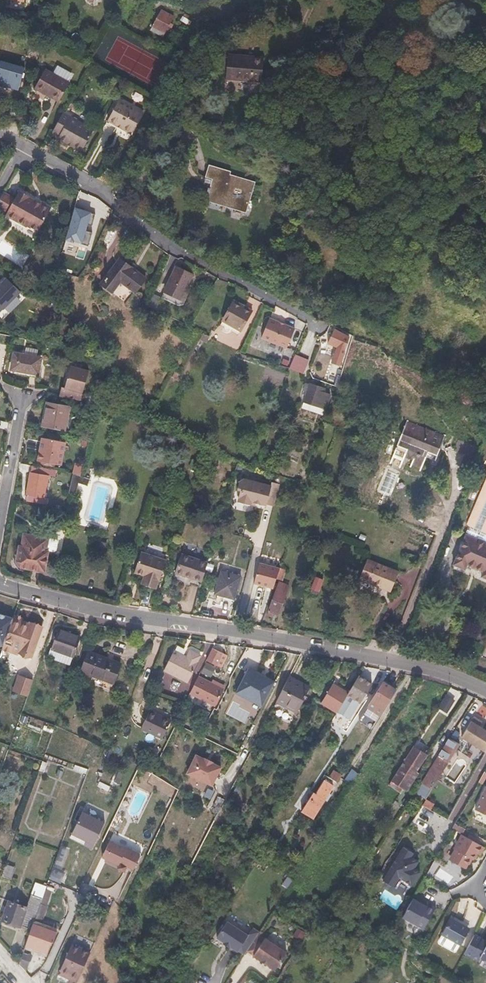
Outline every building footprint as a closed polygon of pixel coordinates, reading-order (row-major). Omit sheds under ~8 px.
[(160,11),(150,30),(162,37),(172,18),(160,11)] [(191,22),(182,17),(180,20),(188,26),(191,22)] [(50,23),(49,35),(56,35),(57,23),(50,23)] [(246,64),(228,62),(227,81),(261,84),(263,59),(247,59),(246,64)] [(18,91),(24,67),(0,61),(0,62),(0,86),(18,91)] [(57,66),(53,73),(44,68),(34,87),(58,100),(68,81),(66,80),(70,73),(57,66)] [(119,98),(108,119),(132,132),(144,112),(119,98)] [(61,112),(51,131),(58,135),(57,137),(79,150),(91,129),(68,117),(70,114),(65,112),(61,112)] [(209,190),(207,190),(205,195),(208,196),(207,200),(246,212),(255,185),(229,177),(230,174),(209,167),(205,179),(212,181),(209,190)] [(4,192),(4,193),(0,200),(0,205),(9,210),(7,213),(29,225),(30,223),(40,229),(52,206),(41,200),(40,201),(30,195),(30,194),(20,188),(15,198),(4,192)] [(91,213),(75,208),(65,241),(74,243),(74,241),(82,243),(91,213)] [(148,278),(120,260),(103,285),(131,304),(148,278)] [(193,275),(177,267),(166,290),(182,298),(193,275)] [(3,310),(21,292),(0,272),(0,283),(0,308),(3,310)] [(254,308),(235,298),(225,318),(243,328),(254,308)] [(294,330),(269,320),(261,338),(287,349),(294,330)] [(334,333),(329,342),(338,347),(329,363),(337,367),(345,351),(343,350),(349,338),(335,331),(335,330),(330,327),(329,330),(334,333)] [(25,355),(36,357),(37,350),(26,348),(25,355)] [(36,357),(25,355),(14,353),(11,369),(38,374),(41,357),(36,357)] [(307,363),(294,357),(289,369),(302,374),(307,363)] [(87,371),(69,368),(65,389),(63,389),(61,398),(81,401),(87,371)] [(324,390),(309,385),(304,402),(325,409),(330,394),(325,393),(325,395),(322,394),(324,390)] [(43,425),(54,427),(59,405),(47,403),(43,425)] [(68,408),(59,406),(55,430),(64,431),(68,408)] [(443,439),(405,427),(394,463),(403,466),(405,460),(415,463),(413,470),(422,473),(424,467),(428,455),(438,458),(443,439)] [(38,461),(47,462),(52,439),(42,438),(38,461)] [(61,443),(52,441),(48,464),(56,466),(61,443)] [(438,458),(428,455),(424,467),(434,470),(438,458)] [(204,464),(193,460),(190,467),(201,472),(204,464)] [(28,501),(39,503),(46,468),(32,465),(27,495),(29,496),(28,501)] [(55,471),(47,470),(40,504),(46,505),(47,500),(43,499),(48,477),(53,478),(55,471)] [(80,477),(73,475),(68,493),(75,495),(78,484),(87,487),(89,480),(80,477)] [(274,507),(280,484),(272,482),(271,486),(244,479),(240,481),(238,491),(241,491),(239,499),(241,503),(248,505),(252,502),(267,506),(267,505),(274,507)] [(468,526),(485,534),(485,483),(468,526)] [(466,536),(453,566),(464,571),(467,565),(483,573),(481,578),(485,580),(485,544),(466,536)] [(21,567),(27,568),(32,541),(24,540),(23,546),(20,546),(17,561),(21,567)] [(37,547),(32,546),(28,571),(45,574),(49,553),(36,551),(37,547)] [(166,560),(141,551),(133,570),(143,574),(148,576),(145,585),(144,585),(154,588),(157,580),(159,580),(166,560)] [(209,562),(183,555),(177,573),(203,581),(209,562)] [(398,572),(368,559),(360,578),(390,591),(398,572)] [(280,569),(260,563),(255,584),(268,587),(269,585),(274,586),(277,578),(280,569)] [(241,580),(221,575),(216,594),(235,599),(241,580)] [(288,585),(280,582),(277,588),(286,592),(288,585)] [(286,592),(277,588),(268,612),(275,614),(278,616),(287,592),(286,592)] [(12,619),(0,614),(0,645),(3,646),(4,643),(12,621),(12,619)] [(4,643),(10,646),(15,623),(12,621),(4,643)] [(20,624),(15,623),(10,646),(18,649),(17,652),(30,657),(39,630),(20,623),(20,624)] [(79,638),(57,631),(49,656),(55,658),(53,661),(70,667),(79,638)] [(1,651),(8,653),(10,646),(4,643),(3,646),(1,651)] [(10,646),(8,653),(15,656),(17,652),(18,649),(10,646)] [(220,652),(211,647),(205,659),(215,664),(220,652)] [(186,655),(172,649),(163,669),(188,680),(197,661),(196,660),(199,653),(189,648),(186,655)] [(120,663),(88,652),(80,672),(112,684),(120,663)] [(240,653),(239,653),(228,676),(228,677),(236,681),(239,673),(246,677),(250,668),(244,665),(248,657),(240,653)] [(208,680),(198,674),(190,692),(215,704),(223,687),(208,680)] [(26,697),(33,681),(18,675),(11,691),(26,697)] [(210,676),(208,680),(223,687),(225,683),(210,676)] [(288,676),(284,683),(277,697),(275,701),(297,712),(309,688),(288,676)] [(370,685),(357,677),(346,694),(346,695),(359,703),(370,685)] [(284,683),(277,680),(270,694),(277,697),(284,683)] [(396,690),(382,681),(367,705),(381,713),(396,690)] [(346,694),(331,685),(319,704),(335,713),(338,707),(346,695),(346,694)] [(242,701),(234,697),(228,709),(236,713),(242,701)] [(243,699),(242,701),(236,713),(240,715),(251,721),(258,706),(243,699)] [(454,705),(444,699),(437,710),(447,716),(454,705)] [(170,717),(149,707),(141,724),(162,735),(170,717)] [(473,716),(462,736),(485,751),(485,731),(479,726),(482,722),(473,716)] [(456,728),(450,739),(456,742),(462,732),(456,728)] [(450,739),(449,738),(430,769),(440,775),(448,762),(449,760),(459,744),(456,742),(450,739)] [(465,748),(459,744),(449,760),(455,764),(465,748)] [(413,750),(412,752),(422,758),(413,772),(414,773),(420,763),(424,757),(413,750)] [(422,758),(412,752),(393,782),(407,790),(417,775),(414,773),(413,772),(422,758)] [(200,759),(193,755),(184,773),(209,785),(217,767),(209,763),(209,762),(201,757),(200,759)] [(440,775),(430,769),(422,783),(432,789),(440,775)] [(332,770),(328,777),(335,782),(337,782),(341,775),(332,770)] [(315,793),(313,792),(301,811),(313,819),(333,786),(323,780),(315,793)] [(432,789),(422,783),(416,791),(417,794),(425,800),(432,789)] [(476,806),(485,811),(485,788),(476,806)] [(85,842),(83,846),(92,850),(105,823),(82,812),(71,835),(85,842)] [(461,832),(453,847),(454,848),(450,855),(465,864),(470,857),(472,858),(475,851),(479,854),(484,845),(461,832)] [(112,843),(108,841),(101,857),(104,859),(116,865),(124,849),(112,843)] [(404,846),(384,879),(394,885),(399,876),(412,884),(420,871),(414,867),(419,860),(411,856),(414,852),(404,846)] [(127,851),(124,849),(116,865),(117,866),(116,869),(123,872),(125,867),(132,870),(140,855),(128,849),(127,851)] [(422,901),(414,896),(404,915),(424,928),(437,906),(429,901),(427,905),(422,901)] [(7,900),(0,919),(0,921),(19,928),(19,927),(26,929),(32,914),(25,912),(26,907),(7,900)] [(45,903),(40,901),(35,915),(40,917),(45,903)] [(40,917),(35,915),(17,964),(19,967),(24,968),(29,954),(26,953),(30,942),(36,944),(34,948),(45,952),(50,938),(52,939),(57,927),(49,924),(47,929),(38,926),(41,918),(40,917)] [(464,927),(451,920),(442,936),(461,946),(469,932),(462,929),(464,927)] [(238,951),(244,955),(246,952),(258,934),(258,933),(252,929),(248,935),(227,921),(216,938),(223,942),(223,944),(229,948),(230,947),(237,952),(238,951)] [(246,952),(252,956),(251,957),(273,972),(285,953),(258,934),(246,952)] [(474,935),(463,955),(479,962),(480,960),(485,963),(485,943),(481,940),(482,939),(474,935)] [(461,946),(442,936),(439,942),(441,945),(454,953),(458,952),(461,946)] [(90,953),(72,944),(60,971),(78,979),(90,953)]
